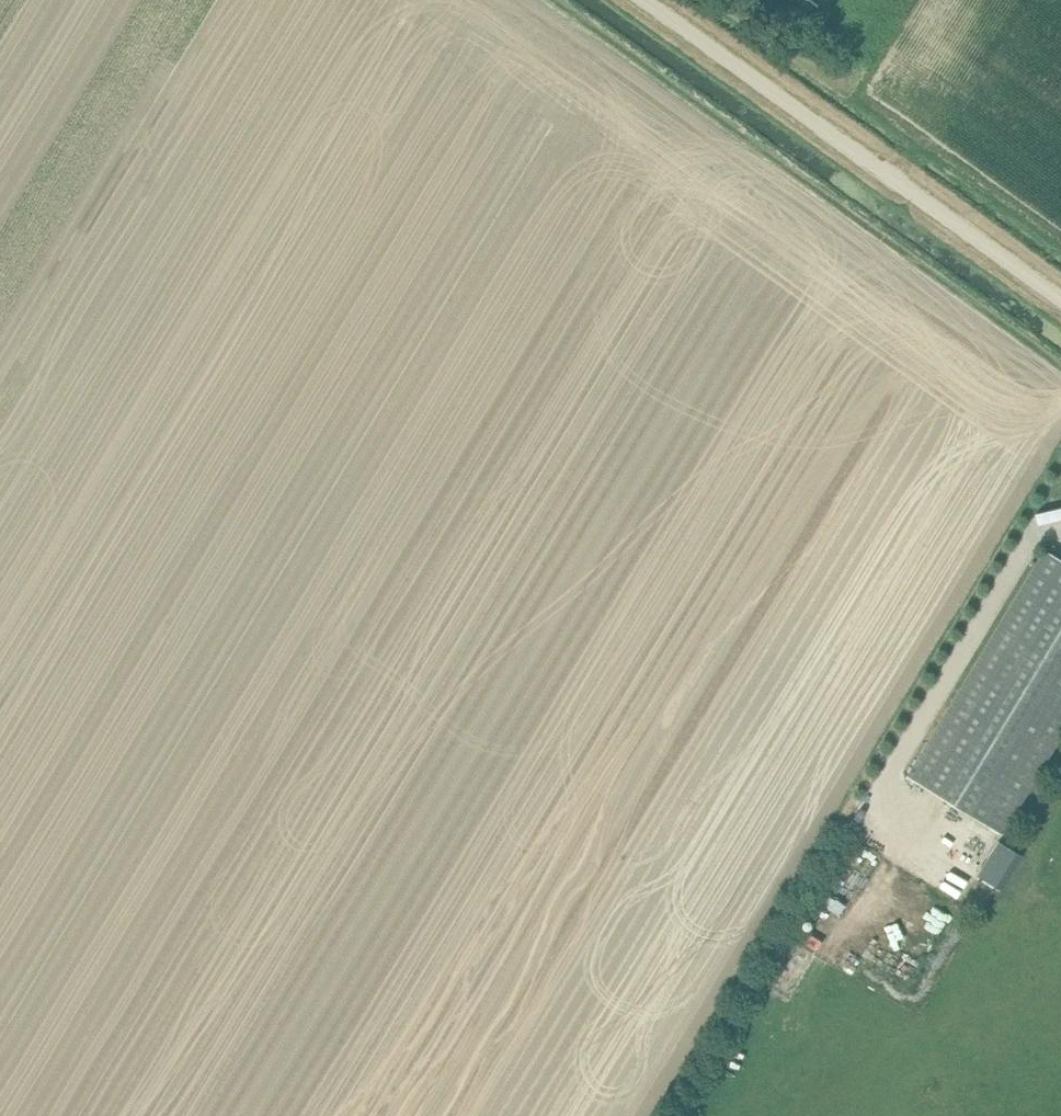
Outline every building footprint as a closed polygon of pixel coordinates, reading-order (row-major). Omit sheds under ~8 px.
[(1060,739),(1060,559),(1045,549),(908,776),(1003,834),(1060,739)] [(1023,872),(1040,830),(1013,820),(997,862),(1023,872)]
